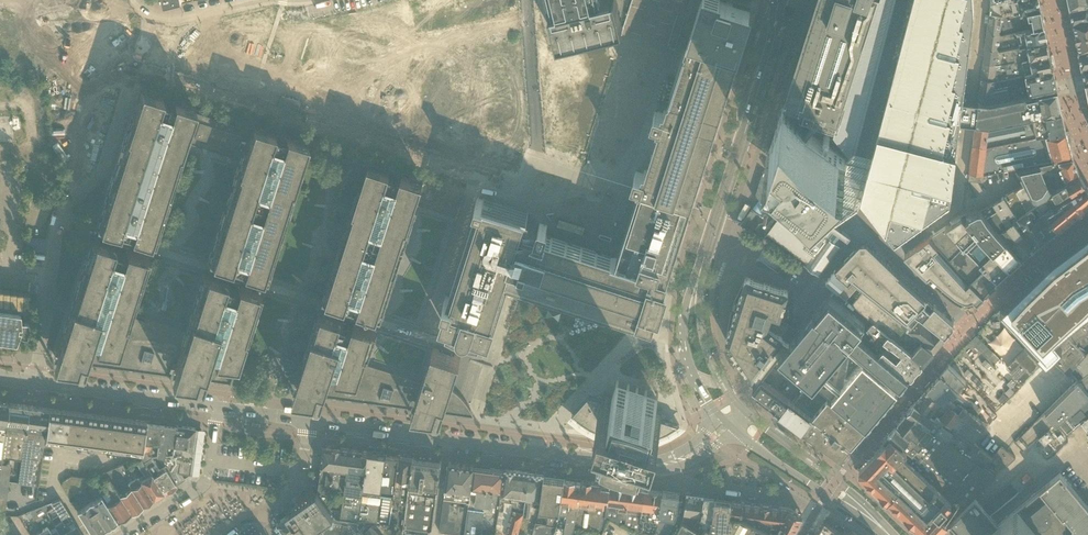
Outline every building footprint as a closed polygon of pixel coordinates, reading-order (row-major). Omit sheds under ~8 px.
[(91,14),(97,0),(61,0),(91,14)] [(551,9),(549,9),(557,41),(623,26),(616,0),(549,0),(551,9)] [(569,179),(630,198),(692,0),(630,0),(569,179)] [(656,140),(655,141),(656,142),(652,155),(651,155),(651,156),(651,157),(647,170),(646,170),(646,171),(644,170),(643,174),(636,171),(634,179),(641,181),(640,185),(641,185),(641,187),(642,187),(642,188),(643,188),(644,187),(656,191),(655,193),(681,201),(682,200),(689,202),(690,200),(689,200),(693,187),(694,187),(695,185),(694,185),(698,172),(699,172),(700,170),(699,170),(703,156),(704,157),(704,155),(708,141),(709,142),(709,140),(708,140),(712,126),(713,127),(714,125),(713,125),(717,111),(718,112),(719,110),(718,110),(722,96),(723,96),(724,95),(723,94),(727,81),(728,81),(728,80),(727,79),(732,66),(733,66),(733,65),(732,64),(738,49),(737,49),(750,9),(721,0),(701,0),(690,36),(686,50),(685,49),(685,50),(684,50),(670,95),(666,110),(666,109),(665,111),(664,110),(662,113),(655,111),(652,119),(660,121),(658,126),(661,127),(657,140),(656,140)] [(769,151),(798,174),(814,189),(848,158),(808,132),(814,124),(829,129),(832,120),(835,121),(835,122),(836,123),(837,121),(838,121),(834,136),(851,156),(853,150),(880,44),(892,0),(818,0),(786,99),(787,99),(787,100),(788,101),(789,100),(800,104),(801,101),(804,103),(802,109),(789,105),(788,111),(783,106),(770,146),(769,151)] [(950,201),(960,122),(963,99),(973,13),(972,0),(913,0),(869,167),(868,173),(867,179),(867,184),(867,191),(868,197),(870,202),(872,208),(874,213),(877,218),(895,240),(920,223),(950,201)] [(1041,8),(1039,0),(998,0),(991,1),(989,13),(1002,14),(1041,8)] [(1069,7),(1072,22),(1087,19),(1087,3),(1069,7)] [(1000,33),(1044,25),(1041,8),(1002,14),(989,13),(987,32),(1000,33)] [(1072,22),(1075,36),(1087,33),(1087,19),(1072,22)] [(998,49),(1047,40),(1044,25),(1000,33),(987,32),(985,48),(998,49)] [(1075,36),(1078,50),(1087,48),(1087,33),(1075,36)] [(996,64),(1050,53),(1047,40),(998,49),(985,48),(983,63),(996,64)] [(1078,50),(1081,66),(1087,65),(1087,48),(1078,50)] [(995,79),(1053,67),(1050,53),(996,64),(983,63),(981,78),(995,79)] [(991,102),(1057,89),(1053,67),(995,79),(981,78),(978,101),(991,102)] [(973,123),(975,124),(990,126),(1062,111),(1057,89),(991,102),(978,101),(963,99),(960,122),(973,123)] [(278,106),(298,112),(302,102),(281,95),(278,106)] [(120,239),(80,360),(84,361),(172,373),(201,377),(230,381),(232,375),(237,359),(395,408),(416,344),(426,348),(409,403),(455,418),(588,436),(598,408),(606,411),(602,424),(644,438),(648,425),(657,427),(660,418),(662,409),(654,407),(658,395),(658,393),(656,393),(647,390),(645,389),(638,387),(636,386),(630,384),(628,384),(619,381),(616,380),(616,382),(612,393),(604,390),(603,390),(623,330),(516,295),(501,344),(485,339),(482,346),(421,327),(463,194),(402,174),(390,171),(381,168),(373,165),(369,164),(306,144),(301,142),(293,140),(292,139),(166,98),(120,239)] [(985,147),(1066,130),(1062,111),(990,126),(975,124),(973,145),(985,147)] [(984,174),(1013,168),(1015,168),(1033,164),(1073,155),(1066,132),(1066,130),(985,147),(973,145),(969,173),(983,174),(984,174)] [(1015,168),(1024,183),(1033,199),(1037,200),(1047,195),(1052,187),(1079,172),(1073,156),(1073,155),(1033,164),(1015,168)] [(1052,187),(1047,195),(1053,205),(1086,185),(1080,173),(1079,172),(1052,187)] [(741,224),(766,237),(777,244),(818,274),(819,273),(823,267),(824,266),(828,259),(829,259),(829,258),(834,252),(835,251),(839,245),(839,244),(845,236),(848,238),(850,234),(842,228),(777,181),(776,183),(773,180),(774,179),(771,178),(770,179),(762,173),(755,196),(759,199),(752,208),(741,223),(741,224)] [(968,180),(982,182),(984,182),(985,175),(984,174),(983,174),(969,173),(968,180)] [(1004,196),(1017,217),(1032,208),(1036,205),(1041,214),(1046,211),(1058,229),(1087,204),(1087,188),(1086,185),(1053,205),(1047,195),(1037,200),(1033,199),(1024,183),(1004,196)] [(1007,226),(1030,252),(1039,244),(1025,227),(1018,218),(1017,217),(1004,196),(993,203),(1007,226)] [(637,265),(632,264),(626,262),(616,259),(612,257),(600,253),(544,236),(547,226),(539,223),(536,233),(523,229),(528,213),(528,212),(484,198),(483,199),(483,198),(483,200),(478,199),(479,197),(478,197),(478,198),(477,198),(475,204),(478,205),(449,297),(446,296),(443,304),(446,305),(447,305),(442,320),(451,323),(449,328),(462,336),(466,336),(478,338),(480,332),(489,335),(494,320),(495,315),(508,275),(611,308),(652,321),(655,311),(659,312),(667,286),(664,285),(667,275),(665,274),(666,273),(665,273),(665,274),(659,272),(661,267),(664,257),(660,256),(642,251),(637,265)] [(982,209),(981,210),(999,232),(1003,228),(1007,226),(993,203),(982,209)] [(1036,220),(1048,237),(1058,229),(1046,211),(1041,214),(1036,205),(1032,208),(1037,217),(1034,218),(1036,220)] [(1025,227),(1039,244),(1048,237),(1036,220),(1034,218),(1037,217),(1032,208),(1017,217),(1018,218),(1025,227)] [(969,216),(965,218),(969,222),(1010,269),(1010,270),(1022,259),(999,232),(998,231),(981,210),(966,210),(969,216)] [(965,218),(961,213),(951,219),(953,221),(946,226),(978,262),(997,281),(1009,270),(1010,269),(969,222),(965,218)] [(557,225),(579,232),(579,230),(581,225),(559,218),(557,225)] [(978,262),(946,226),(930,237),(943,251),(959,268),(984,294),(997,282),(996,281),(997,281),(978,262)] [(1003,228),(999,232),(1022,259),(1030,252),(1007,226),(1003,228)] [(996,312),(1017,335),(1022,331),(1038,348),(1037,350),(1046,360),(1051,357),(1061,345),(1055,337),(1087,308),(1087,230),(1052,257),(996,312)] [(959,268),(943,251),(929,237),(929,236),(905,253),(911,260),(921,270),(931,279),(941,287),(950,295),(954,298),(957,300),(960,301),(962,302),(965,303),(968,303),(970,302),(973,301),(975,300),(976,301),(984,294),(959,268)] [(651,246),(656,247),(659,240),(648,237),(646,244),(651,246)] [(851,304),(869,318),(873,313),(870,311),(877,304),(907,330),(919,316),(944,337),(954,326),(954,325),(954,324),(954,323),(953,322),(898,273),(866,242),(860,242),(837,267),(838,267),(836,270),(835,269),(825,282),(845,299),(856,286),(862,291),(851,304)] [(786,298),(788,292),(787,292),(787,290),(781,288),(781,290),(770,286),(770,285),(764,283),(764,284),(753,281),(753,280),(747,278),(746,279),(745,278),(743,285),(744,285),(741,296),(740,296),(738,302),(739,302),(735,313),(734,313),(732,319),(733,319),(730,330),(729,329),(725,339),(731,347),(732,346),(738,355),(737,356),(741,361),(742,361),(748,370),(747,371),(751,376),(754,380),(756,384),(757,383),(756,382),(757,381),(758,382),(761,377),(765,372),(765,371),(765,370),(766,371),(769,366),(769,365),(770,366),(778,355),(790,342),(786,339),(782,336),(791,325),(788,323),(778,320),(779,315),(780,316),(782,309),(781,309),(785,298),(786,298)] [(6,339),(6,341),(8,341),(8,340),(16,341),(18,333),(21,333),(26,334),(28,327),(28,319),(28,318),(29,318),(29,306),(29,305),(29,296),(29,293),(29,292),(23,292),(23,293),(23,296),(23,292),(22,291),(16,291),(16,292),(16,295),(16,292),(15,290),(10,290),(9,292),(9,294),(9,291),(8,290),(3,290),(2,291),(2,293),(2,290),(2,289),(0,289),(0,338),(6,339)] [(810,382),(866,429),(908,379),(879,355),(858,337),(867,326),(830,294),(790,342),(778,355),(810,382)] [(869,318),(888,335),(898,343),(922,363),(933,350),(907,330),(877,304),(870,311),(873,313),(869,318)] [(1055,337),(1061,345),(1073,337),(1076,341),(1087,332),(1087,308),(1055,337)] [(907,330),(933,350),(944,337),(919,316),(907,330)] [(1076,341),(1073,337),(1061,345),(1051,357),(1069,375),(1072,373),(1086,353),(1087,351),(1087,332),(1076,341)] [(883,350),(879,355),(908,379),(922,363),(898,343),(888,335),(883,340),(891,346),(891,345),(902,354),(896,360),(883,350)] [(1026,347),(1006,367),(1010,371),(1021,361),(1028,369),(1018,379),(1023,383),(1042,363),(1026,347)] [(1077,379),(1087,372),(1087,351),(1086,353),(1072,373),(1077,379)] [(784,395),(793,383),(770,366),(769,365),(769,366),(766,371),(765,370),(765,371),(765,372),(761,377),(771,385),(784,395)] [(948,365),(940,374),(951,383),(950,384),(958,390),(966,382),(948,365)] [(1045,412),(1055,423),(1059,420),(1074,407),(1087,394),(1087,372),(1077,379),(1049,408),(1045,412)] [(940,374),(934,380),(950,394),(953,396),(955,394),(967,404),(971,400),(958,390),(950,384),(951,383),(940,374)] [(784,395),(771,385),(761,377),(758,382),(757,381),(756,382),(757,383),(756,384),(752,389),(755,392),(755,394),(757,395),(756,396),(778,412),(789,398),(784,395)] [(955,398),(953,396),(950,394),(934,380),(925,390),(942,403),(944,401),(960,413),(979,428),(983,429),(987,423),(959,402),(961,400),(956,397),(955,398)] [(810,382),(793,402),(815,418),(826,426),(851,446),(866,429),(810,382)] [(915,402),(914,403),(928,414),(933,418),(936,414),(939,417),(939,418),(949,426),(973,443),(974,441),(975,440),(983,429),(979,428),(960,413),(944,401),(942,403),(925,390),(924,391),(915,402)] [(1059,420),(1069,432),(1082,420),(1087,414),(1087,394),(1074,407),(1059,420)] [(793,402),(789,398),(778,412),(805,432),(815,418),(793,402)] [(2,457),(5,431),(9,403),(0,402),(0,468),(1,469),(2,457)] [(2,457),(21,460),(23,446),(24,440),(28,405),(9,403),(5,431),(2,457)] [(914,403),(906,411),(922,422),(931,429),(930,430),(947,443),(952,446),(981,468),(983,466),(985,464),(992,457),(992,456),(977,446),(973,443),(949,426),(939,418),(939,417),(936,414),(933,418),(928,414),(914,403)] [(21,460),(18,483),(38,486),(43,446),(44,439),(45,429),(48,408),(28,405),(24,440),(23,446),(21,460)] [(44,439),(69,442),(73,411),(48,408),(45,429),(44,439)] [(69,442),(93,445),(97,415),(73,411),(69,442)] [(906,411),(895,424),(909,436),(911,435),(981,491),(994,477),(995,476),(983,466),(981,468),(952,446),(947,443),(930,430),(931,429),(922,422),(906,411)] [(93,445),(117,449),(121,418),(97,415),(93,445)] [(117,449),(141,452),(146,421),(121,418),(117,449)] [(805,432),(815,440),(826,426),(815,418),(805,432)] [(141,452),(141,457),(143,461),(150,457),(152,441),(156,442),(159,423),(146,421),(142,446),(142,451),(141,452)] [(156,454),(161,461),(163,460),(171,455),(175,425),(159,423),(154,454),(156,454)] [(895,424),(887,434),(906,450),(957,489),(970,501),(975,496),(976,496),(981,491),(911,435),(909,436),(895,424)] [(171,455),(163,460),(169,470),(171,474),(177,483),(183,478),(179,472),(189,473),(191,459),(192,459),(193,451),(191,451),(191,449),(193,447),(193,444),(192,442),(193,437),(194,436),(195,432),(194,431),(194,428),(175,425),(172,446),(171,455)] [(826,426),(815,440),(840,459),(851,446),(826,426)] [(1048,430),(1038,438),(1045,445),(1054,437),(1048,430)] [(860,469),(860,475),(866,481),(871,486),(872,487),(879,493),(887,501),(891,504),(894,507),(895,508),(898,511),(905,518),(909,521),(912,524),(920,532),(923,534),(924,534),(938,534),(939,533),(949,523),(956,516),(947,508),(951,504),(900,457),(906,450),(887,434),(882,440),(884,442),(880,446),(877,450),(875,452),(869,459),(860,469)] [(992,456),(992,457),(994,458),(1005,467),(1015,457),(1001,445),(994,453),(992,456)] [(323,448),(317,493),(329,508),(330,494),(337,447),(335,447),(326,446),(325,446),(324,447),(323,448)] [(340,475),(346,476),(350,449),(341,448),(337,447),(330,494),(337,495),(340,475)] [(341,517),(358,520),(368,451),(367,451),(350,449),(346,476),(341,517)] [(358,520),(359,520),(377,522),(381,495),(384,474),(386,454),(369,452),(368,451),(358,520)] [(377,522),(377,523),(404,528),(412,458),(386,454),(384,474),(381,495),(377,522)] [(151,456),(143,461),(163,492),(175,484),(169,475),(164,467),(160,470),(151,456)] [(138,459),(136,460),(139,466),(139,467),(144,472),(138,475),(153,498),(163,492),(143,461),(141,457),(138,459)] [(412,458),(404,528),(430,531),(432,529),(441,462),(440,461),(440,462),(436,463),(418,460),(414,458),(412,458)] [(474,466),(449,462),(439,532),(464,534),(465,534),(469,502),(474,466)] [(122,465),(118,467),(123,475),(131,487),(142,505),(153,498),(138,475),(132,465),(124,469),(122,465)] [(483,510),(484,510),(485,508),(482,507),(482,505),(484,505),(489,468),(474,466),(469,502),(465,534),(480,534),(483,510)] [(480,534),(490,534),(491,527),(496,528),(498,515),(499,509),(500,504),(499,504),(504,470),(501,469),(489,468),(484,505),(482,505),(482,507),(485,508),(484,510),(483,510),(480,534)] [(496,534),(511,534),(514,505),(539,509),(543,475),(504,470),(500,504),(499,509),(496,534)] [(949,523),(955,528),(963,534),(1087,534),(1087,505),(1061,471),(1060,471),(1005,516),(1000,520),(1003,523),(1000,526),(994,520),(983,505),(975,496),(956,516),(949,523)] [(105,472),(99,475),(102,481),(111,495),(104,499),(118,520),(131,512),(120,494),(109,477),(108,477),(105,472)] [(123,475),(117,479),(125,491),(120,494),(131,512),(142,505),(131,487),(123,475)] [(532,534),(553,534),(555,527),(558,521),(565,478),(563,478),(544,475),(539,505),(540,506),(539,508),(548,509),(546,524),(535,523),(532,534)] [(61,486),(68,497),(93,482),(91,479),(71,476),(62,482),(61,486)] [(565,478),(558,521),(555,527),(553,534),(564,534),(568,534),(570,534),(574,526),(575,524),(577,509),(582,480),(580,480),(566,478),(565,478)] [(1012,483),(1020,492),(1025,488),(1017,479),(1012,483)] [(575,524),(574,526),(600,529),(602,527),(604,506),(605,498),(608,498),(610,484),(607,484),(582,480),(577,509),(575,524)] [(611,484),(610,484),(606,516),(610,518),(620,523),(622,513),(626,513),(627,505),(625,504),(626,495),(632,496),(633,487),(611,484)] [(622,513),(621,518),(625,519),(625,524),(639,531),(645,489),(633,487),(632,496),(626,495),(625,504),(627,505),(626,513),(622,513)] [(645,489),(639,531),(641,531),(647,534),(656,534),(660,509),(662,491),(661,491),(646,489),(645,489)] [(656,534),(668,534),(671,528),(675,517),(677,512),(678,504),(680,493),(662,491),(660,509),(656,534)] [(288,514),(303,534),(359,534),(362,532),(357,526),(358,522),(336,519),(334,516),(329,508),(317,493),(288,514)] [(683,520),(682,521),(693,527),(698,519),(699,515),(701,515),(704,496),(687,494),(686,494),(683,520)] [(104,499),(101,495),(76,510),(92,534),(95,534),(118,520),(104,499)] [(715,498),(704,496),(701,515),(699,515),(698,519),(693,527),(702,532),(707,523),(710,525),(712,518),(715,498)] [(958,501),(965,507),(969,502),(963,496),(958,501)] [(729,532),(727,532),(730,513),(731,501),(731,499),(727,499),(726,500),(715,498),(712,518),(710,525),(707,523),(702,532),(706,534),(727,534),(729,532)] [(51,502),(61,518),(69,513),(60,499),(51,502)] [(741,502),(731,501),(730,513),(742,514),(758,523),(760,521),(762,505),(761,504),(760,505),(753,504),(753,503),(752,503),(751,504),(744,503),(744,502),(741,502)] [(762,505),(760,521),(758,523),(776,533),(780,507),(779,507),(771,506),(769,506),(762,505)] [(779,534),(791,534),(792,534),(791,534),(794,529),(795,529),(795,528),(795,527),(798,522),(802,515),(801,514),(800,515),(796,512),(790,509),(789,508),(788,508),(780,507),(776,533),(779,534)] [(54,525),(55,525),(57,530),(60,534),(83,534),(69,513),(65,515),(69,521),(67,522),(68,525),(66,526),(62,520),(54,525)] [(776,533),(758,523),(742,514),(730,513),(727,532),(729,532),(733,534),(779,534),(776,533)] [(278,524),(287,534),(303,534),(288,514),(279,520),(278,524)] [(693,527),(682,521),(674,534),(706,534),(702,532),(693,527)] [(851,530),(849,533),(844,530),(841,533),(825,521),(815,534),(858,534),(851,530)] [(41,530),(45,534),(60,534),(57,530),(55,531),(52,533),(47,526),(41,530)] [(363,534),(364,534),(380,534),(371,526),(363,534)]
